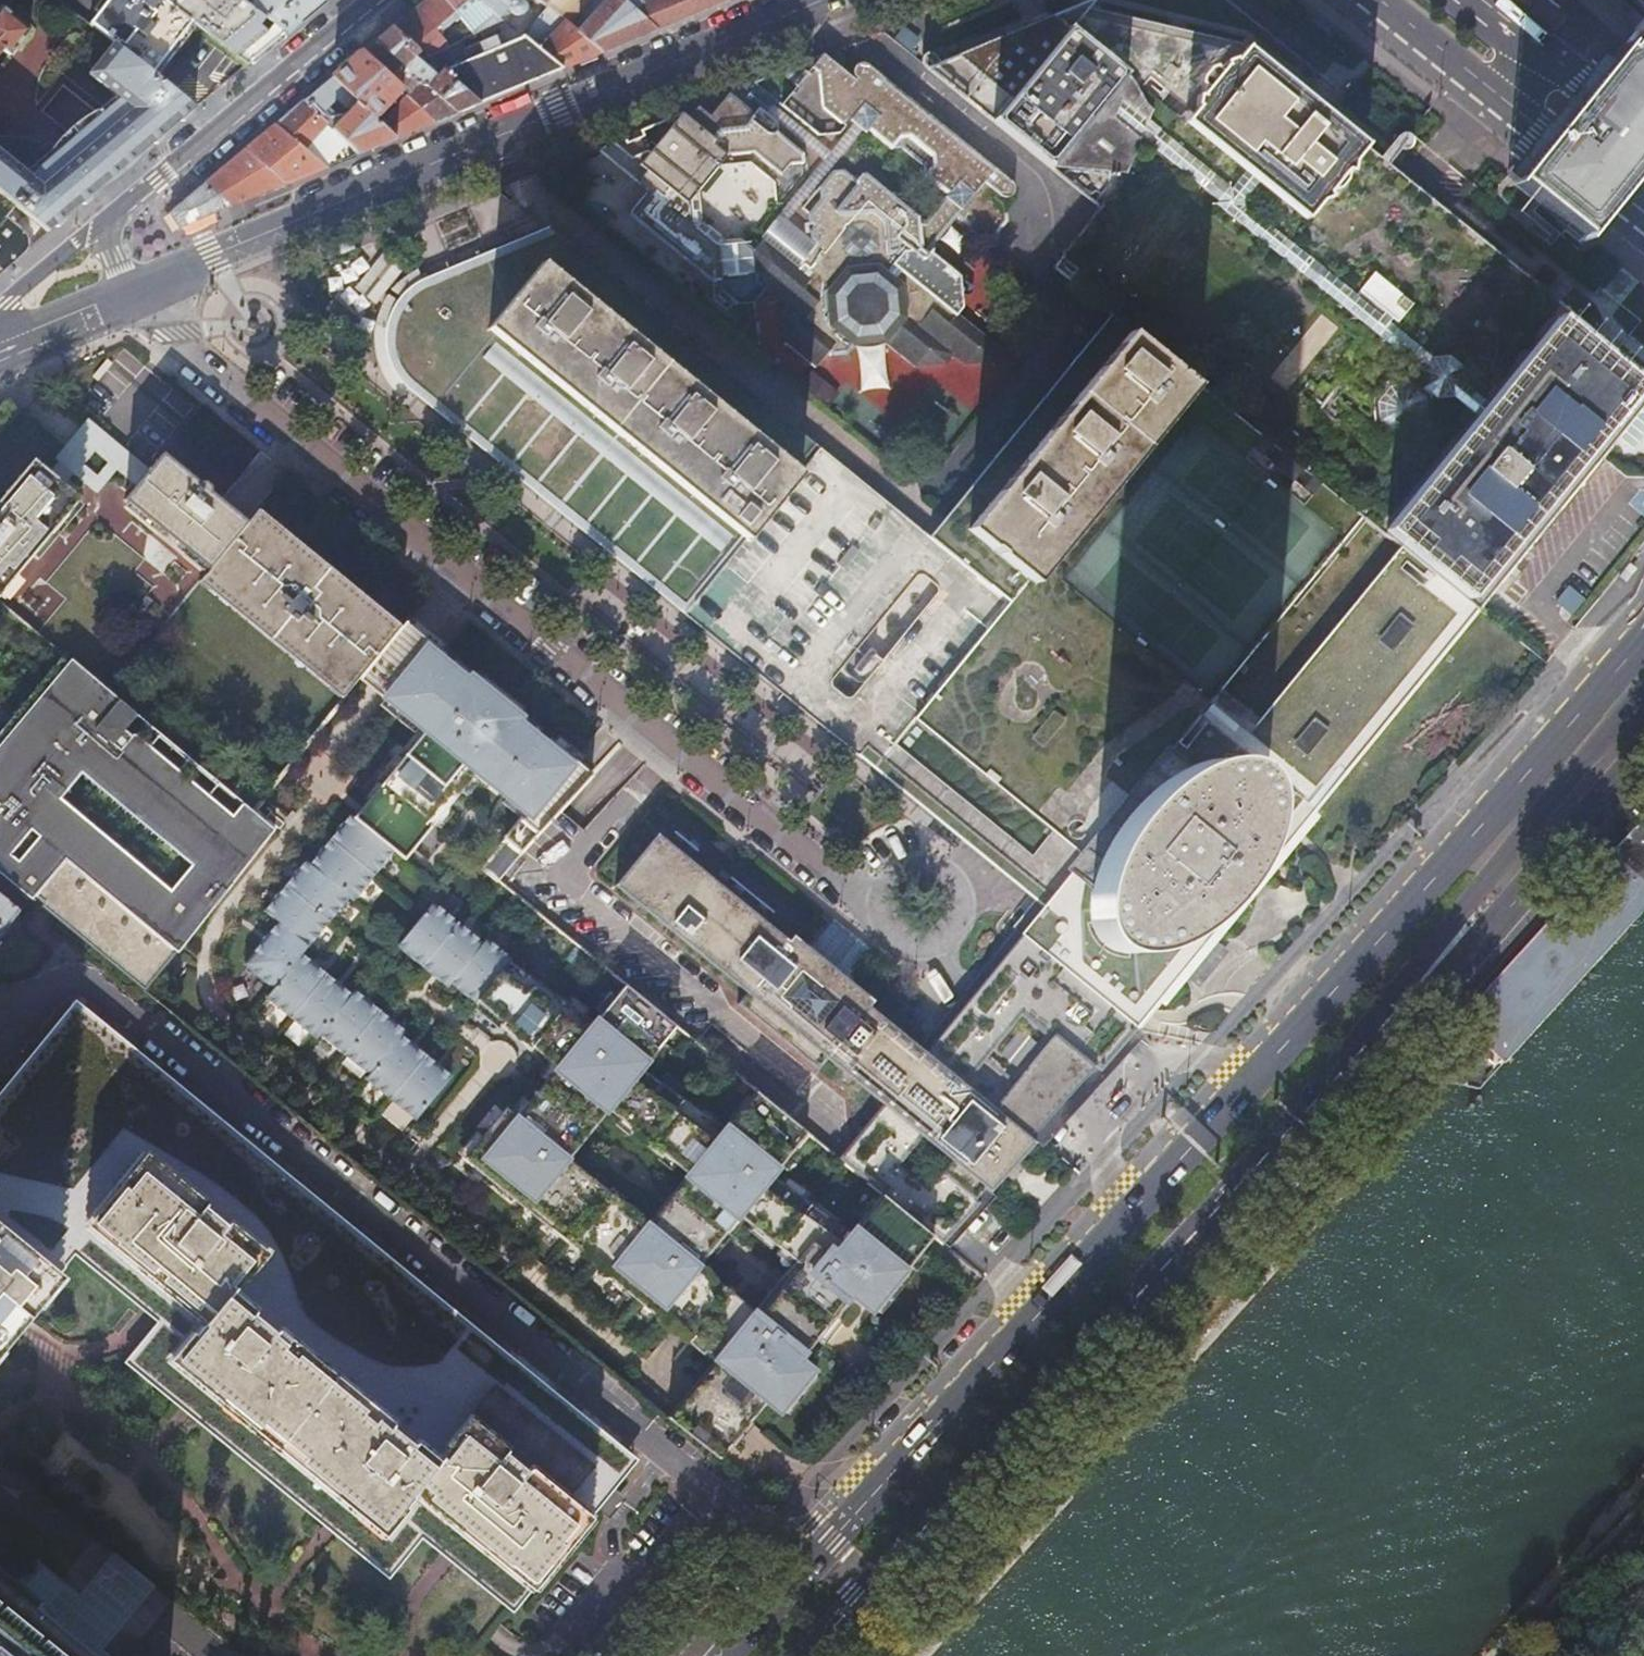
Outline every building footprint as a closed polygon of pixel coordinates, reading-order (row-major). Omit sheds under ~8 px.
[(107,3),(91,23),(114,41),(117,43),(119,45),(137,59),(153,72),(169,52),(194,22),(184,15),(178,11),(165,0),(110,0),(107,3)] [(178,11),(184,4),(187,0),(165,0),(178,11)] [(320,0),(251,0),(248,4),(284,31),(302,16),(320,0)] [(427,56),(439,51),(446,48),(435,36),(456,19),(470,36),(490,26),(502,19),(499,17),(478,0),(423,0),(392,26),(427,56)] [(499,17),(507,6),(520,17),(525,12),(521,9),(521,8),(522,7),(522,6),(522,5),(522,3),(521,3),(521,2),(520,1),(519,0),(478,0),(499,17)] [(641,3),(641,2),(641,0),(548,0),(545,4),(547,6),(602,51),(627,40),(708,7),(724,0),(648,0),(641,3)] [(1643,26),(1625,48),(1592,89),(1551,139),(1515,182),(1582,238),(1619,194),(1643,163),(1643,0),(1623,0),(1643,26)] [(184,4),(178,11),(184,15),(189,9),(184,4)] [(2,48),(9,53),(29,28),(1,5),(0,6),(0,51),(2,48)] [(184,15),(194,22),(195,24),(200,17),(202,15),(191,6),(189,9),(184,15)] [(539,49),(561,68),(576,62),(602,51),(547,6),(532,25),(549,39),(539,49)] [(1054,16),(1173,111),(1313,223),(1373,150),(1323,110),(1315,103),(1310,99),(1244,46),(1079,6),(1054,16)] [(256,55),(265,46),(225,15),(215,29),(210,35),(246,63),(256,55)] [(928,67),(1100,205),(1160,127),(1173,111),(1054,16),(1033,24),(928,67)] [(210,35),(215,29),(200,17),(195,24),(210,35)] [(502,19),(490,26),(494,30),(507,23),(502,19)] [(469,106),(480,102),(443,70),(442,69),(427,56),(392,26),(384,32),(376,39),(406,65),(429,86),(457,111),(469,106)] [(443,70),(480,102),(521,85),(561,68),(539,49),(522,36),(454,64),(439,51),(427,56),(442,69),(443,70)] [(446,116),(457,111),(429,86),(406,65),(376,39),(369,45),(362,51),(390,75),(394,71),(413,89),(409,92),(407,94),(435,120),(446,116)] [(114,41),(89,72),(121,97),(27,172),(0,149),(0,190),(18,204),(49,230),(73,210),(122,168),(164,132),(196,105),(153,72),(137,59),(119,45),(117,43),(114,41)] [(390,75),(362,51),(349,62),(331,77),(373,117),(403,87),(390,75)] [(815,69),(812,74),(901,146),(905,142),(929,160),(930,169),(1004,228),(1012,218),(1010,201),(1002,195),(1006,191),(1012,194),(1014,195),(1015,194),(1017,194),(1018,193),(1019,192),(1020,191),(1021,190),(1021,189),(1022,188),(886,81),(887,80),(868,65),(867,64),(866,64),(865,63),(864,63),(863,63),(862,64),(861,64),(860,64),(859,65),(858,66),(857,67),(857,68),(856,69),(856,70),(856,71),(856,72),(856,73),(856,74),(857,74),(857,75),(858,76),(859,77),(856,80),(824,54),(821,55),(816,57),(819,60),(813,68),(815,69)] [(901,146),(812,74),(811,75),(805,70),(794,84),(800,89),(796,94),(793,92),(783,105),(781,103),(779,102),(780,101),(783,97),(770,86),(766,91),(757,83),(762,81),(762,80),(754,83),(763,90),(780,104),(819,135),(848,129),(857,118),(859,119),(860,120),(862,121),(868,126),(873,130),(876,127),(901,147),(901,146)] [(373,117),(331,77),(317,88),(303,100),(357,153),(377,145),(396,137),(386,127),(385,129),(379,123),(373,117)] [(763,90),(754,83),(734,92),(730,93),(745,105),(763,90)] [(1319,88),(1310,99),(1315,103),(1323,110),(1332,99),(1319,88)] [(780,104),(763,90),(745,105),(760,116),(765,111),(770,115),(780,105),(780,104)] [(995,238),(1004,228),(930,169),(931,173),(954,193),(924,227),(923,216),(871,175),(868,174),(862,181),(849,170),(838,172),(825,188),(827,201),(815,216),(816,224),(821,228),(818,231),(819,240),(825,245),(805,270),(771,243),(764,252),(751,242),(736,244),(711,225),(707,192),(727,167),(759,164),(783,184),(785,199),(794,198),(811,178),(810,155),(783,134),(783,132),(783,131),(783,129),(783,128),(783,126),(782,125),(781,124),(770,115),(765,111),(760,116),(745,105),(730,93),(711,116),(699,106),(689,118),(683,112),(673,125),(675,127),(669,133),(662,127),(651,141),(658,147),(653,153),(651,152),(640,164),(647,170),(637,181),(649,191),(634,210),(719,278),(727,276),(730,288),(749,303),(764,300),(776,286),(798,304),(792,311),(795,340),(827,365),(838,351),(842,354),(858,351),(864,343),(895,337),(924,360),(954,357),(960,350),(972,359),(1004,355),(1010,348),(965,311),(971,303),(965,274),(935,251),(965,215),(995,238)] [(415,128),(435,120),(407,94),(379,123),(385,129),(386,127),(396,137),(415,128)] [(357,153),(303,100),(289,112),(275,124),(326,166),(341,159),(357,153)] [(780,105),(770,115),(781,124),(782,125),(827,163),(830,165),(839,152),(837,151),(780,105)] [(862,121),(860,120),(837,151),(839,152),(830,165),(827,163),(824,167),(787,215),(793,220),(868,126),(862,121)] [(302,176),(326,166),(275,124),(260,136),(245,149),(286,182),(302,176)] [(257,195),(286,182),(245,149),(225,166),(204,183),(231,205),(257,195)] [(1313,223),(1201,359),(1365,494),(1353,509),(1382,533),(1471,605),(1478,610),(1518,560),(1577,488),(1602,456),(1611,445),(1633,417),(1643,404),(1643,370),(1594,330),(1577,315),(1373,150),(1313,223)] [(205,216),(231,205),(204,183),(187,198),(170,212),(180,227),(205,216)] [(4,270),(14,261),(27,250),(27,249),(28,249),(28,248),(29,247),(29,246),(29,245),(30,244),(30,242),(30,241),(30,240),(30,239),(30,238),(30,237),(30,236),(29,235),(29,234),(28,233),(28,232),(27,231),(26,230),(9,215),(18,204),(0,190),(0,267),(4,270)] [(825,245),(819,240),(793,220),(787,215),(767,240),(771,243),(805,270),(825,245)] [(1353,509),(1112,316),(930,537),(922,530),(551,226),(539,231),(434,275),(419,281),(417,281),(408,287),(400,294),(393,303),(388,313),(384,323),(382,334),(383,345),(386,361),(393,371),(403,382),(421,397),(508,468),(620,560),(768,681),(787,695),(837,737),(892,783),(916,802),(962,839),(972,847),(976,851),(984,857),(1006,875),(1020,886),(1043,905),(1031,919),(1020,933),(1136,1028),(1142,1021),(1195,956),(1298,830),(1478,610),(1471,605),(1382,533),(1353,509)] [(339,255),(356,248),(352,239),(336,246),(339,255)] [(1577,315),(1594,330),(1606,315),(1588,301),(1577,315)] [(1188,349),(1197,337),(1162,308),(1152,320),(1188,349)] [(86,418),(53,458),(57,461),(47,473),(62,485),(72,473),(96,493),(115,469),(135,485),(136,484),(148,469),(86,418)] [(204,565),(208,569),(246,522),(210,492),(209,486),(204,481),(197,482),(161,453),(148,469),(136,484),(135,485),(123,500),(128,504),(177,543),(204,565)] [(1,593),(16,574),(31,556),(47,536),(76,502),(78,499),(66,489),(62,485),(47,473),(46,472),(32,460),(0,498),(0,594),(1,593)] [(218,588),(347,692),(359,678),(395,633),(268,528),(252,515),(246,522),(208,569),(203,575),(218,588)] [(520,850),(591,773),(548,738),(545,742),(518,719),(521,716),(470,674),(467,678),(450,664),(426,645),(402,625),(395,633),(359,678),(383,697),(407,717),(425,731),(365,803),(354,817),(350,814),(309,863),(305,860),(265,910),(278,921),(243,963),(273,987),(266,996),(316,1037),(319,1033),(369,1073),(365,1077),(415,1118),(450,1075),(401,1035),(404,1030),(354,990),(351,994),(301,953),(348,895),(353,899),(393,850),(404,858),(415,845),(477,770),(481,773),(479,776),(506,798),(508,795),(528,811),(522,818),(519,816),(503,836),(504,837),(520,850)] [(32,896),(34,894),(63,859),(175,949),(187,934),(271,827),(256,815),(250,810),(107,691),(80,668),(67,657),(11,724),(0,737),(0,874),(30,898),(32,896)] [(1447,1026),(1475,1048),(1498,1066),(1643,902),(1643,798),(1447,1026)] [(789,939),(658,831),(613,885),(738,988),(746,995),(736,1007),(816,1073),(826,1061),(881,1107),(853,1143),(839,1160),(881,1195),(932,1236),(940,1243),(951,1230),(984,1190),(989,1194),(1019,1158),(1014,1155),(1017,1152),(1019,1150),(1023,1153),(1033,1141),(948,1071),(927,1054),(912,1042),(913,1040),(869,1004),(873,999),(850,980),(830,963),(809,946),(793,933),(789,939)] [(60,915),(147,985),(175,949),(63,859),(34,894),(60,915)] [(19,910),(0,895),(0,932),(19,910)] [(690,1389),(668,1416),(718,1457),(738,1432),(750,1418),(764,1401),(778,1411),(813,1370),(799,1358),(851,1296),(870,1311),(932,1236),(881,1195),(850,1233),(770,1176),(805,1133),(755,1092),(723,1129),(640,1068),(674,1026),(624,985),(594,1022),(508,961),(510,959),(486,938),(483,942),(433,902),(397,944),(447,985),(450,981),(475,1001),(477,1000),(557,1066),(516,1116),(505,1107),(464,1158),(672,1328),(675,1324),(715,1358),(690,1389)] [(809,946),(850,980),(876,951),(835,918),(809,946)] [(1123,1042),(1136,1028),(1020,933),(994,965),(1030,994),(1071,1028),(1050,1053),(1087,1083),(1099,1069),(1123,1042)] [(1063,1105),(1066,1107),(1075,1096),(1087,1083),(1050,1053),(1071,1028),(1030,994),(994,965),(974,990),(965,1000),(953,1015),(977,1035),(1063,1105)] [(0,1103),(0,1209),(63,1259),(71,1250),(157,1320),(249,1395),(218,1434),(387,1570),(419,1529),(424,1533),(511,1604),(538,1571),(590,1507),(506,1439),(525,1415),(609,1484),(632,1456),(258,1154),(78,1009),(0,1103)] [(925,1050),(913,1040),(912,1042),(927,1054),(948,1071),(969,1045),(977,1035),(953,1015),(947,1022),(925,1050)] [(969,1045),(948,1071),(1033,1141),(1034,1140),(1063,1105),(977,1035),(969,1045)] [(1066,1107),(1063,1105),(1034,1140),(1035,1140),(1035,1139),(1038,1141),(1066,1107)] [(0,1209),(0,1333),(53,1270),(63,1259),(0,1209)] [(506,1439),(590,1507),(609,1484),(525,1415),(506,1439)] [(84,1601),(62,1583),(45,1603),(68,1621),(79,1630),(94,1642),(133,1593),(145,1578),(119,1557),(108,1571),(84,1601)] [(22,1584),(0,1567),(0,1655),(111,1655),(94,1642),(79,1630),(68,1621),(45,1603),(62,1583),(39,1564),(26,1579),(29,1582),(25,1587),(22,1584)]
